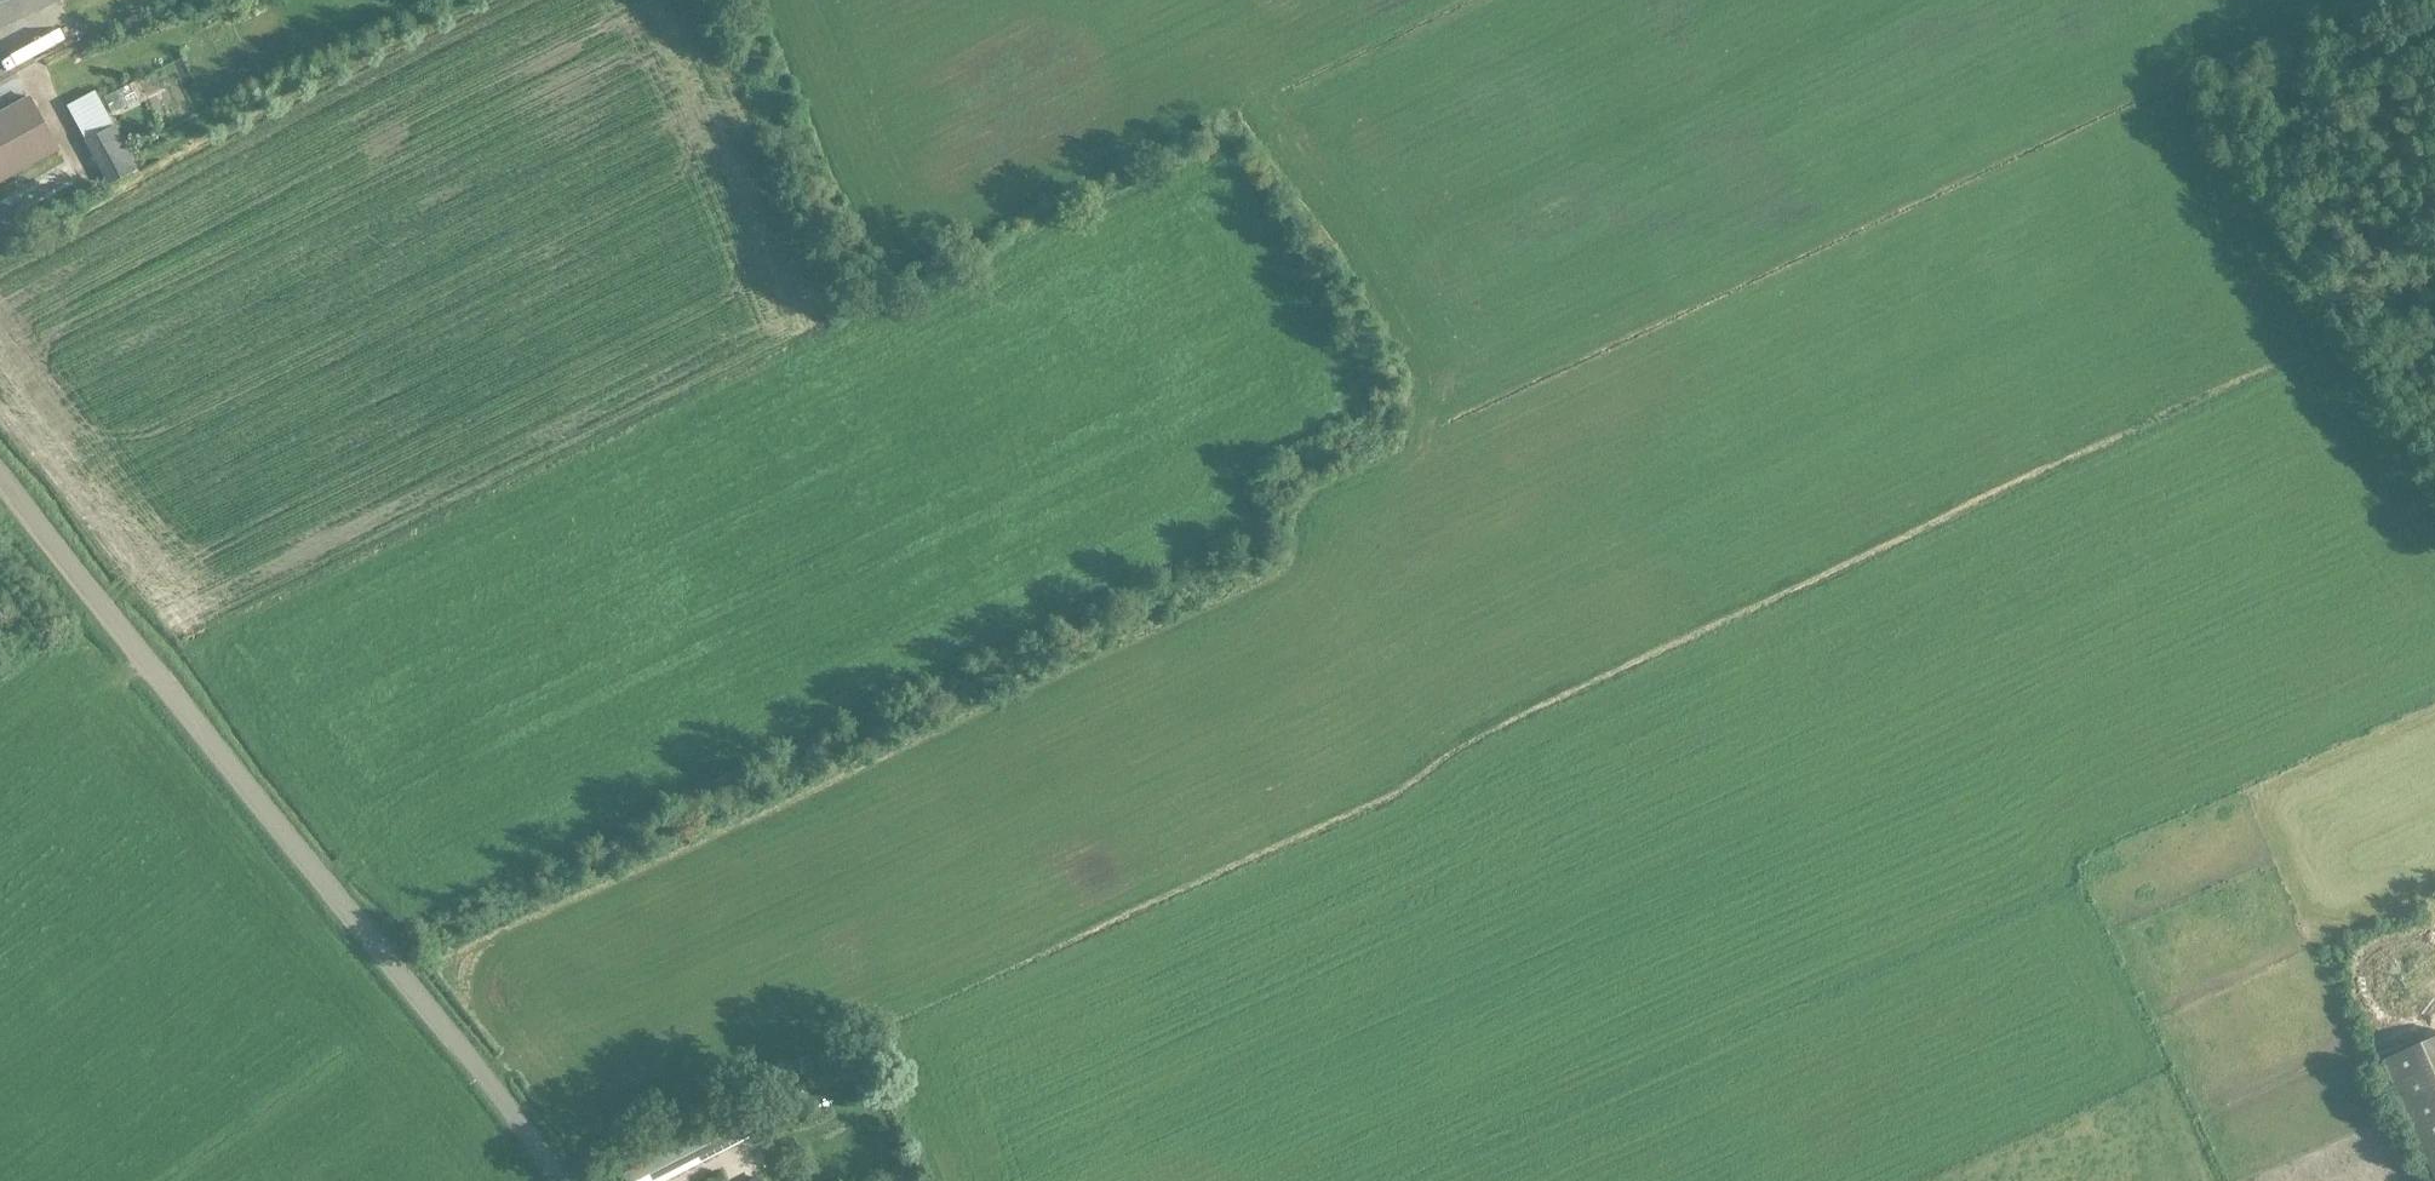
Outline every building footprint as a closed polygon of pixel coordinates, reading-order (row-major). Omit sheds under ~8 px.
[(59,0),(0,0),(0,29),(59,0)] [(122,10),(117,0),(115,0),(92,10),(97,22),(122,10)] [(138,170),(95,90),(66,105),(109,185),(138,170)] [(59,150),(30,97),(0,113),(0,182),(59,150)] [(0,202),(0,237),(1,238),(24,225),(9,197),(0,202)] [(2382,1060),(2434,1179),(2434,1037),(2382,1060)] [(727,1116),(620,1173),(624,1180),(662,1180),(739,1141),(739,1140),(766,1126),(756,1107),(729,1120),(727,1116)] [(745,1166),(770,1156),(765,1144),(740,1154),(745,1166)]
